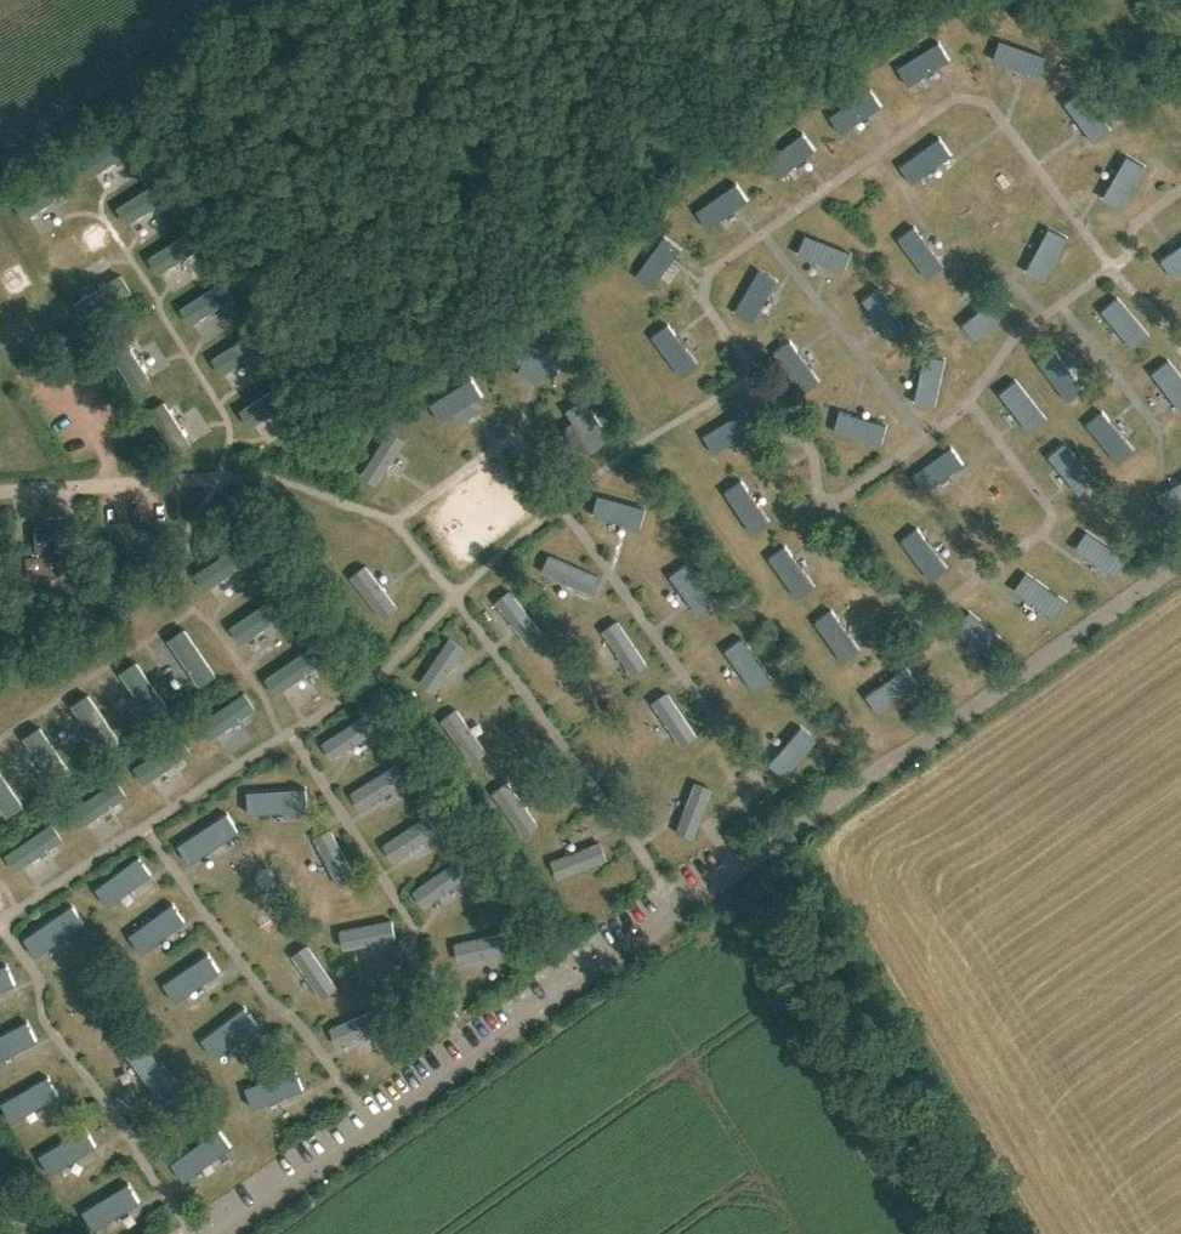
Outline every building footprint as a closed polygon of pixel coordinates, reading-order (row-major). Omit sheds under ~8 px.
[(1045,54),(999,39),(992,58),(1039,73),(1045,54)] [(948,56),(939,40),(897,66),(907,82),(948,56)] [(871,86),(828,117),(838,132),(882,101),(871,86)] [(1110,128),(1080,89),(1064,101),(1094,139),(1110,128)] [(78,158),(90,175),(138,142),(126,125),(78,158)] [(802,130),(764,161),(776,178),(813,146),(802,130)] [(953,150),(942,135),(900,165),(911,181),(953,150)] [(1143,166),(1127,155),(1103,196),(1120,207),(1143,166)] [(12,201),(24,219),(72,186),(61,169),(12,201)] [(111,208),(123,225),(171,192),(160,175),(111,208)] [(696,211),(706,225),(747,197),(736,182),(696,211)] [(143,258),(155,275),(203,242),(191,225),(143,258)] [(899,238),(927,277),(944,262),(914,225),(899,238)] [(1050,226),(1024,269),(1044,280),(1067,236),(1050,226)] [(633,273),(651,287),(681,247),(663,234),(633,273)] [(850,252),(805,234),(796,253),(843,270),(850,252)] [(1173,275),(1180,269),(1180,243),(1161,259),(1173,275)] [(734,309),(752,320),(776,279),(757,267),(734,309)] [(72,302),(84,319),(132,286),(120,269),(72,302)] [(174,310),(185,326),(234,294),(222,277),(174,310)] [(879,286),(862,298),(890,337),(908,325),(879,286)] [(999,292),(961,322),(975,339),(1012,305),(999,292)] [(1148,334),(1117,296),(1101,309),(1132,347),(1148,334)] [(1103,313),(1085,324),(1109,365),(1127,354),(1103,313)] [(667,322),(650,335),(681,375),(698,361),(667,322)] [(205,359),(217,376),(265,343),(253,326),(205,359)] [(104,340),(136,389),(153,378),(120,330),(104,340)] [(518,336),(509,354),(554,375),(563,357),(518,336)] [(791,338),(773,351),(801,391),(819,378),(791,338)] [(1037,359),(1067,401),(1082,390),(1052,348),(1037,359)] [(945,356),(925,352),(913,400),(935,404),(945,356)] [(1151,372),(1180,411),(1180,377),(1167,359),(1151,372)] [(470,376),(429,402),(440,419),(481,393),(470,376)] [(236,410),(248,427),(296,394),(285,377),(236,410)] [(1044,423),(1012,380),(997,391),(1029,434),(1044,423)] [(145,405),(178,453),(194,442),(162,394),(145,405)] [(566,407),(594,452),(609,443),(581,398),(566,407)] [(755,424),(744,407),(703,434),(714,450),(755,424)] [(889,423),(839,408),(832,431),(881,444),(889,423)] [(1103,411),(1088,423),(1119,465),(1135,453),(1103,411)] [(388,427),(359,473),(376,484),(405,438),(388,427)] [(1049,453),(1080,495),(1094,484),(1063,442),(1049,453)] [(912,474),(923,488),(964,456),(954,443),(912,474)] [(742,478),(724,489),(751,531),(769,519),(742,478)] [(1157,499),(1166,513),(1180,503),(1180,482),(1157,499)] [(644,507),(597,494),(592,512),(639,525),(644,507)] [(25,545),(27,584),(50,583),(49,575),(61,575),(60,553),(70,553),(69,514),(44,515),(45,524),(33,524),(34,544),(25,545)] [(900,538),(930,580),(947,567),(917,526),(900,538)] [(1075,547),(1116,574),(1127,557),(1087,530),(1075,547)] [(194,572),(205,589),(254,556),(242,539),(194,572)] [(767,556),(797,597),(814,584),(785,543),(767,556)] [(541,571),(591,592),(599,575),(548,553),(541,571)] [(669,573),(697,613),(714,600),(686,561),(669,573)] [(368,563),(352,576),(384,616),(400,604),(368,563)] [(1026,571),(1015,588),(1054,615),(1065,599),(1026,571)] [(495,600),(526,642),(541,631),(510,588),(495,600)] [(230,626),(242,643),(290,610),(279,593),(230,626)] [(831,608),(814,620),(843,660),(860,648),(831,608)] [(968,610),(956,626),(993,657),(1006,641),(968,610)] [(646,663),(617,621),(603,631),(632,673),(646,663)] [(168,636),(201,685),(217,674),(185,626),(168,636)] [(448,636),(418,681),(434,692),(464,647),(448,636)] [(725,648),(753,688),(770,676),(742,636),(725,648)] [(265,677),(277,694),(325,662),(314,645),(265,677)] [(120,670),(153,718),(169,707),(137,659),(120,670)] [(865,695),(877,711),(918,681),(906,665),(865,695)] [(198,722),(209,739),(258,707),(246,690),(198,722)] [(697,734),(668,691),(652,702),(681,745),(697,734)] [(72,703),(104,751),(121,741),(88,692),(72,703)] [(457,708),(440,720),(471,763),(488,751),(457,708)] [(321,743),(330,757),(375,730),(366,715),(321,743)] [(25,735),(57,784),(74,773),(41,724),(25,735)] [(769,762),(784,775),(817,738),(802,725),(769,762)] [(135,766),(146,783),(195,750),(183,733),(135,766)] [(492,781),(530,757),(521,743),(483,767),(492,781)] [(397,764),(354,791),(364,807),(407,779),(397,764)] [(8,816),(25,805),(0,768),(0,803),(8,816)] [(70,811),(81,828),(130,795),(118,778),(70,811)] [(507,780),(493,790),(523,833),(537,824),(507,780)] [(694,836),(713,787),(695,780),(676,830),(694,836)] [(305,787),(246,790),(247,810),(306,807),(305,787)] [(176,843),(188,861),(238,829),(226,811),(176,843)] [(387,841),(396,855),(437,826),(428,813),(387,841)] [(6,852),(17,869),(66,836),(54,819),(6,852)] [(354,874),(330,827),(313,836),(338,882),(354,874)] [(550,859),(556,876),(607,858),(601,841),(550,859)] [(96,887),(108,904),(151,872),(139,856),(96,887)] [(416,889),(426,905),(469,877),(459,862),(416,889)] [(130,933),(143,950),(186,918),(174,902),(130,933)] [(73,904),(24,936),(36,953),(84,921),(73,904)] [(391,919),(338,930),(343,947),(395,936),(391,919)] [(455,942),(459,960),(511,949),(507,931),(455,942)] [(307,942),(290,953),(320,997),(337,986),(307,942)] [(209,952),(164,982),(175,999),(220,969),(209,952)] [(16,982),(7,963),(0,966),(0,989),(16,982)] [(202,1037),(214,1054),(257,1023),(245,1006),(202,1037)] [(329,1027),(336,1045),(385,1025),(378,1007),(329,1027)] [(38,1038),(28,1019),(0,1034),(0,1059),(38,1038)] [(125,1048),(160,1095),(177,1082),(142,1036),(125,1048)] [(246,1086),(254,1106),(304,1087),(297,1067),(246,1086)] [(11,1121),(59,1093),(48,1074),(0,1103),(11,1121)] [(85,1126),(38,1155),(49,1173),(96,1145),(85,1126)] [(172,1161),(184,1178),(232,1144),(220,1127),(172,1161)] [(82,1210),(94,1229),(140,1199),(129,1181),(82,1210)]
